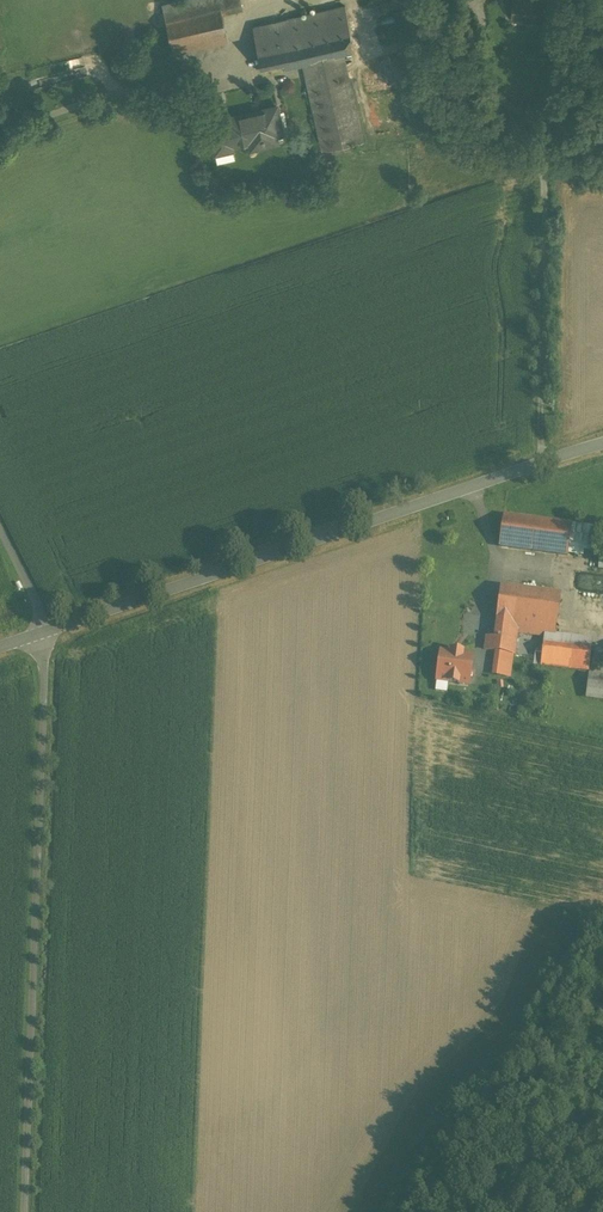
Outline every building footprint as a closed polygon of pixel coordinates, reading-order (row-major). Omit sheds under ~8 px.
[(163,4),(168,27),(174,53),(229,40),(222,13),(242,8),(240,0),(182,0),(173,2),(163,4)] [(345,6),(253,27),(263,72),(302,63),(322,150),(363,141),(362,134),(344,54),(355,51),(345,6)] [(402,65),(362,74),(366,87),(383,84),(406,78),(402,65)] [(383,84),(366,87),(373,122),(414,113),(409,93),(386,98),(383,84)] [(276,105),(225,117),(226,120),(231,145),(249,140),(251,148),(277,142),(276,135),(283,133),(276,105)] [(231,145),(226,120),(208,124),(215,153),(232,149),(231,145)] [(572,526),(503,516),(499,546),(567,556),(567,555),(572,526)] [(591,528),(599,529),(598,541),(602,541),(602,539),(602,525),(592,525),(591,528)] [(598,530),(572,526),(567,555),(582,557),(583,551),(595,552),(598,530)] [(560,596),(500,588),(496,617),(497,617),(494,639),(515,642),(517,633),(544,637),(540,665),(553,666),(588,671),(593,639),(554,634),(560,596)] [(509,694),(515,642),(494,639),(486,638),(479,691),(509,694)] [(472,656),(441,652),(437,680),(468,685),(472,656)] [(589,675),(585,697),(602,700),(602,677),(589,675)]
